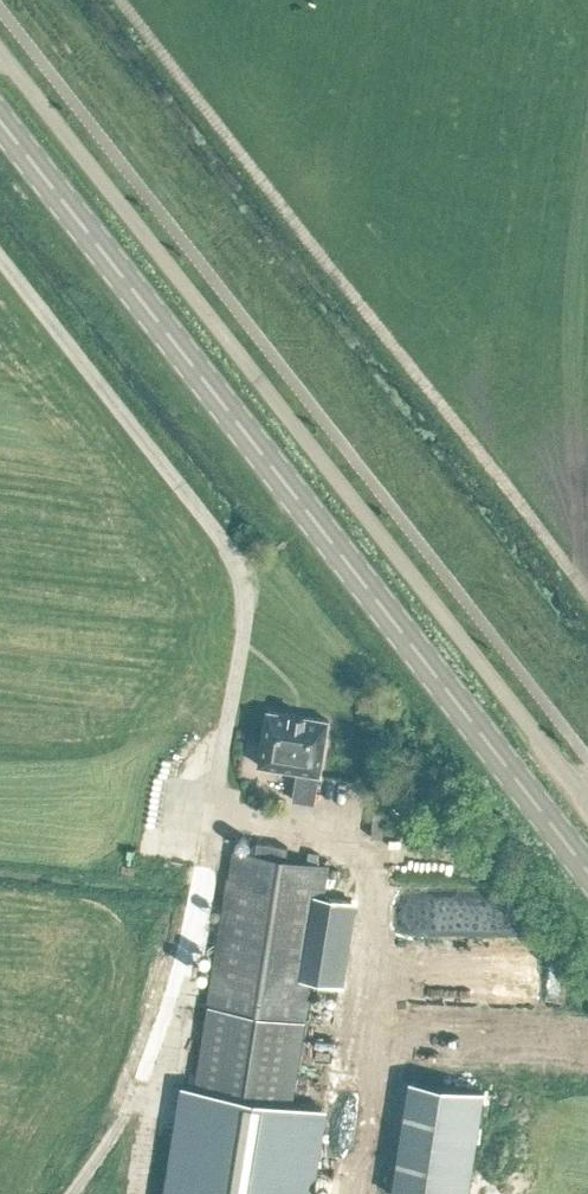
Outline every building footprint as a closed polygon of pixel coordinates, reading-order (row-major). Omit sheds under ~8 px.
[(266,707),(266,708),(258,762),(296,768),(292,797),(315,800),(319,772),(320,772),(328,717),(266,707)] [(195,1085),(186,1083),(169,1193),(306,1193),(320,1104),(291,1100),(304,1017),(328,862),(285,855),(287,844),(257,839),(255,851),(233,847),(209,1002),(208,1002),(195,1085)] [(344,982),(357,898),(323,893),(310,977),(344,982)] [(395,1193),(467,1193),(483,1088),(413,1077),(395,1193)]
